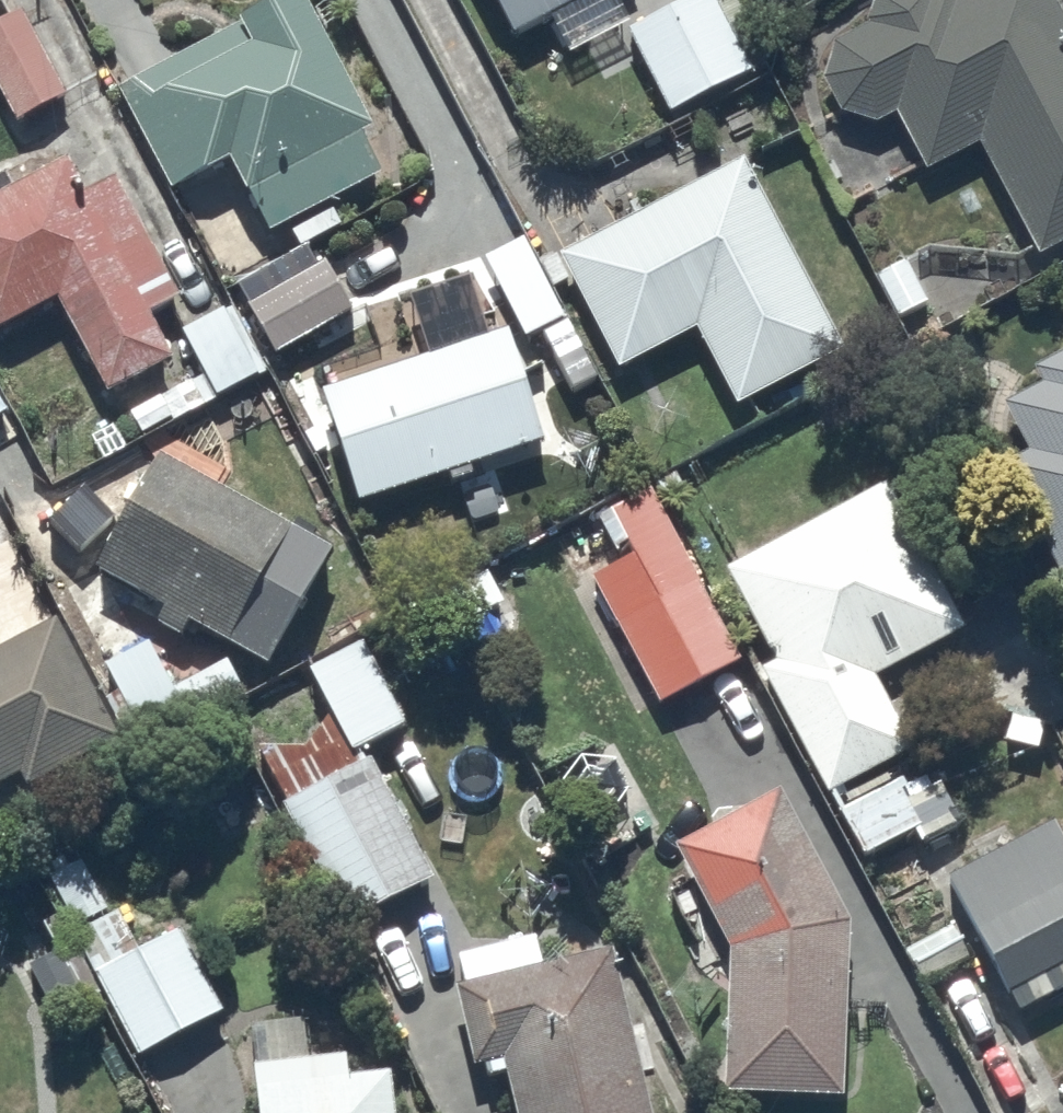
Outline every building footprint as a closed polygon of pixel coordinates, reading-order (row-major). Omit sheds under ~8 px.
[(119,83),(172,186),(230,156),(268,229),(384,169),(366,133),(379,127),(312,0),(263,0),(241,11),(245,17),(119,83)] [(508,28),(549,7),(570,47),(624,20),(614,0),(494,0),(508,28)] [(714,0),(676,0),(625,27),(667,107),(748,64),(714,0)] [(1055,0),(873,0),(867,19),(832,38),(823,75),(839,107),(875,118),(895,109),(925,166),(978,138),(1036,249),(1062,234),(1062,15),(1055,0)] [(16,118),(65,92),(22,8),(0,19),(0,87),(16,118)] [(58,294),(106,386),(171,353),(148,308),(176,294),(114,172),(82,189),(65,154),(0,189),(0,324),(58,294)] [(740,157),(559,252),(621,366),(696,327),(735,402),(839,347),(740,157)] [(322,259),(248,301),(274,346),(348,305),(322,259)] [(203,371),(213,392),(261,367),(229,304),(183,328),(204,370),(203,371)] [(509,324),(322,385),(358,493),(544,432),(509,324)] [(1034,364),(1040,380),(1001,399),(1025,447),(1004,457),(1062,584),(1062,348),(1034,364)] [(266,656),(329,541),(161,449),(97,566),(167,605),(159,619),(182,631),(191,615),(266,656)] [(962,623),(886,478),(725,564),(774,656),(759,664),(831,800),(906,763),(900,751),(913,744),(874,670),(962,623)] [(739,654),(648,484),(596,512),(613,545),(625,538),(631,550),(592,571),(616,614),(611,617),(656,699),(739,654)] [(19,764),(28,779),(119,728),(56,615),(0,646),(0,775),(19,764)] [(149,638),(107,661),(139,720),(165,705),(178,729),(246,690),(227,656),(176,685),(149,638)] [(406,720),(363,638),(309,665),(330,704),(305,742),(258,743),(286,796),(281,799),(309,851),(322,844),(348,894),(343,897),(353,916),(434,872),(369,752),(366,753),(361,744),(406,720)] [(894,778),(836,807),(859,851),(915,823),(922,837),(959,818),(938,777),(903,795),(894,778)] [(848,915),(779,784),(675,841),(730,943),(727,1086),(840,1091),(848,915)] [(945,872),(1017,1008),(1062,983),(1062,842),(1050,817),(945,872)] [(179,925),(96,967),(138,1049),(218,1009),(203,979),(196,982),(181,953),(190,949),(179,925)] [(506,1067),(517,1112),(651,1112),(637,1055),(651,1051),(644,1025),(634,1027),(613,943),(543,960),(537,933),(460,952),(466,978),(454,981),(474,1060),(486,1057),(490,1071),(506,1067)] [(261,1112),(397,1112),(391,1067),(349,1072),(347,1050),(319,1053),(314,1012),(257,1018),(262,1061),(255,1062),(261,1112)] [(132,1101),(110,1112),(138,1112),(132,1101)]
